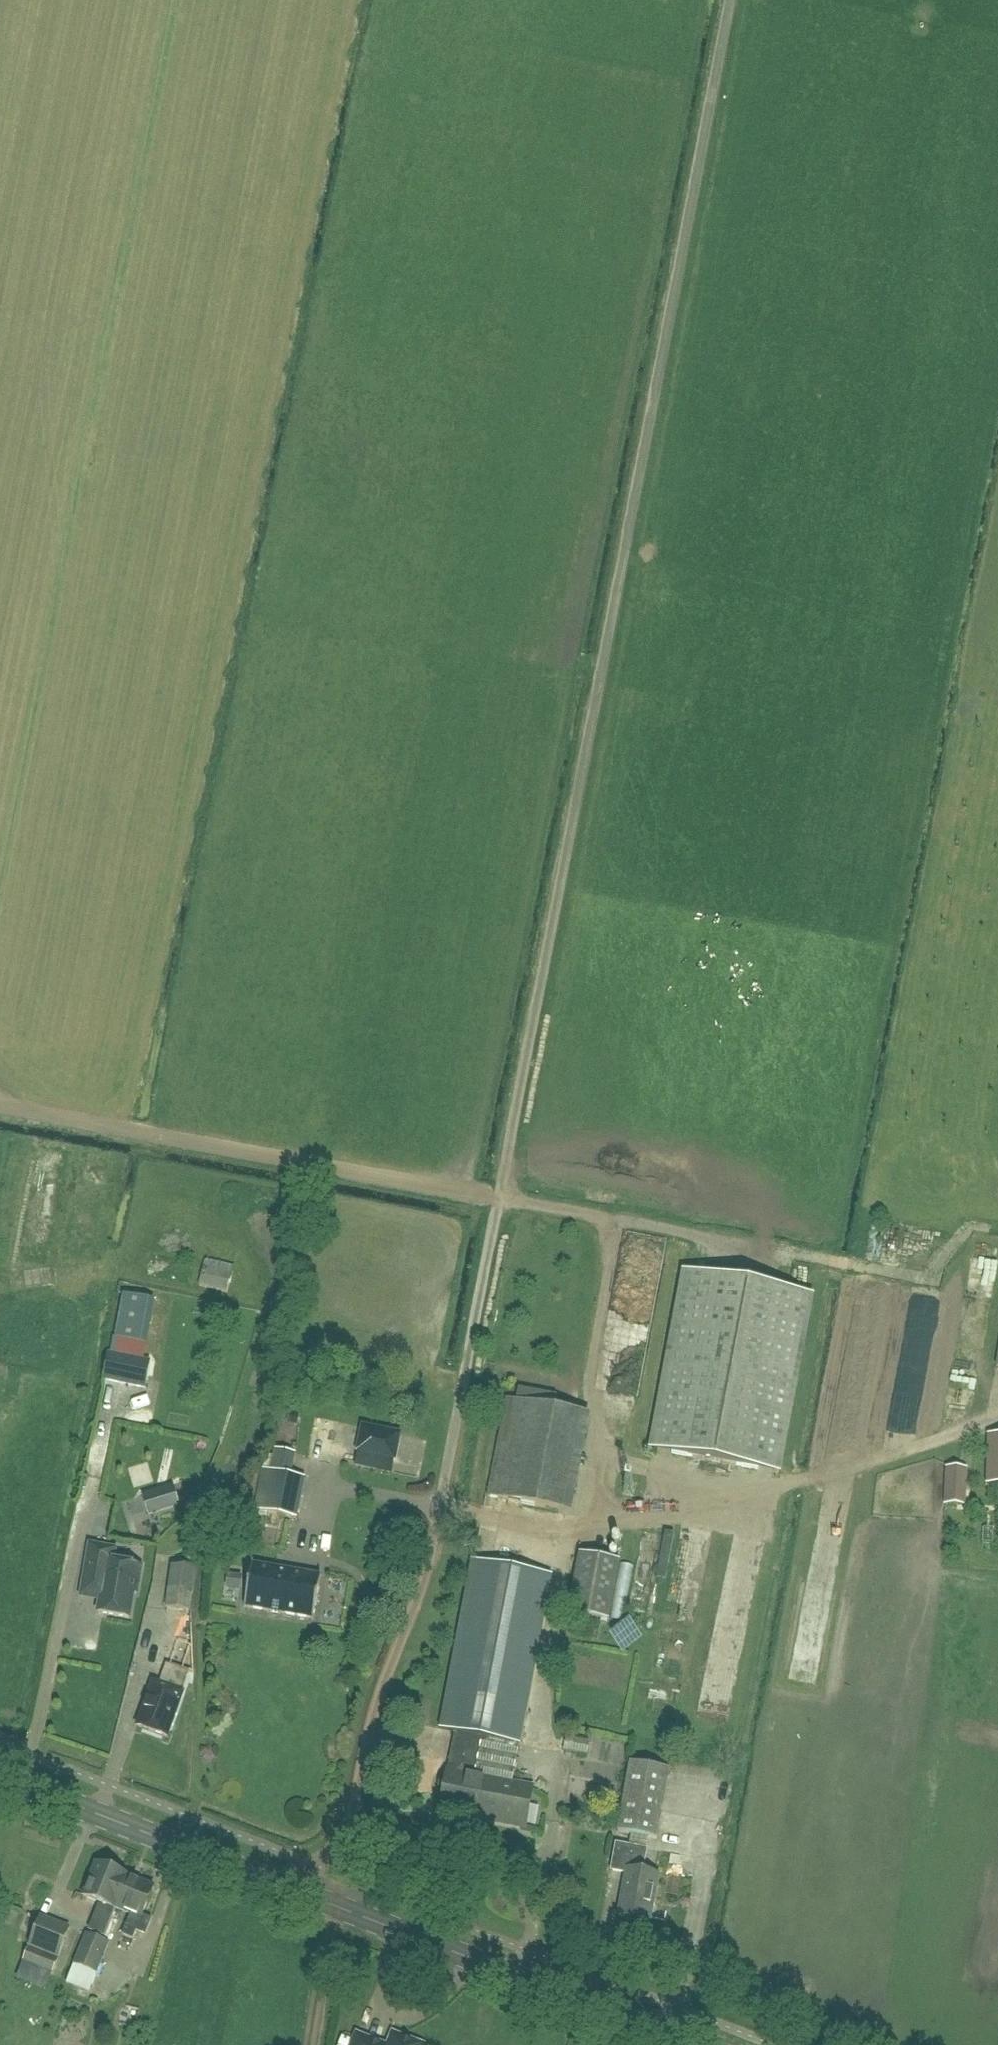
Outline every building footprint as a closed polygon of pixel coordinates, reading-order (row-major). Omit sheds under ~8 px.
[(200,1288),(228,1295),(234,1268),(206,1261),(200,1288)] [(778,1474),(811,1298),(686,1274),(652,1450),(778,1474)] [(122,1296),(115,1341),(147,1346),(155,1302),(122,1296)] [(145,1391),(150,1363),(107,1355),(102,1383),(145,1391)] [(555,1511),(573,1413),(506,1400),(488,1498),(555,1511)] [(399,1434),(364,1427),(359,1453),(394,1460),(399,1434)] [(988,1436),(986,1485),(997,1486),(997,1437),(988,1436)] [(255,1512),(297,1520),(305,1480),(291,1477),(296,1455),(276,1451),(271,1473),(263,1471),(255,1512)] [(945,1504),(966,1504),(967,1469),(944,1469),(943,1502),(945,1502),(945,1504)] [(148,1517),(178,1508),(172,1487),(141,1497),(148,1517)] [(663,1531),(658,1577),(671,1578),(676,1532),(663,1531)] [(137,1595),(141,1568),(113,1563),(115,1551),(90,1546),(83,1586),(102,1589),(98,1615),(130,1620),(134,1595),(137,1595)] [(609,1622),(621,1564),(580,1556),(568,1614),(609,1622)] [(439,1730),(455,1733),(482,1738),(520,1745),(552,1578),(471,1563),(439,1730)] [(320,1577),(253,1566),(253,1565),(252,1565),(244,1609),(246,1610),(246,1609),(312,1621),(313,1621),(321,1577),(320,1577)] [(190,1612),(194,1570),(173,1568),(168,1610),(190,1612)] [(226,1578),(225,1590),(241,1592),(242,1579),(226,1578)] [(627,1621),(614,1642),(629,1651),(642,1630),(627,1621)] [(182,1694),(189,1674),(166,1665),(159,1686),(153,1684),(137,1728),(167,1739),(183,1694),(182,1694)] [(440,1809),(481,1817),(480,1821),(525,1830),(533,1787),(475,1775),(482,1738),(455,1733),(440,1809)] [(657,1840),(669,1771),(630,1764),(618,1833),(657,1840)] [(649,1923),(658,1877),(643,1874),(647,1851),(615,1845),(610,1872),(626,1875),(618,1918),(649,1923)] [(82,1897),(115,1910),(128,1877),(96,1864),(82,1897)] [(128,1877),(115,1910),(116,1910),(131,1916),(122,1938),(132,1942),(136,1933),(146,1937),(152,1921),(143,1917),(154,1888),(129,1878),(129,1877),(128,1877)] [(51,1977),(69,1930),(39,1918),(21,1965),(51,1977)] [(108,1944),(88,1936),(86,1936),(66,1986),(88,1995),(97,1974),(108,1944)] [(393,2036),(390,2044),(416,2044),(393,2036)]
